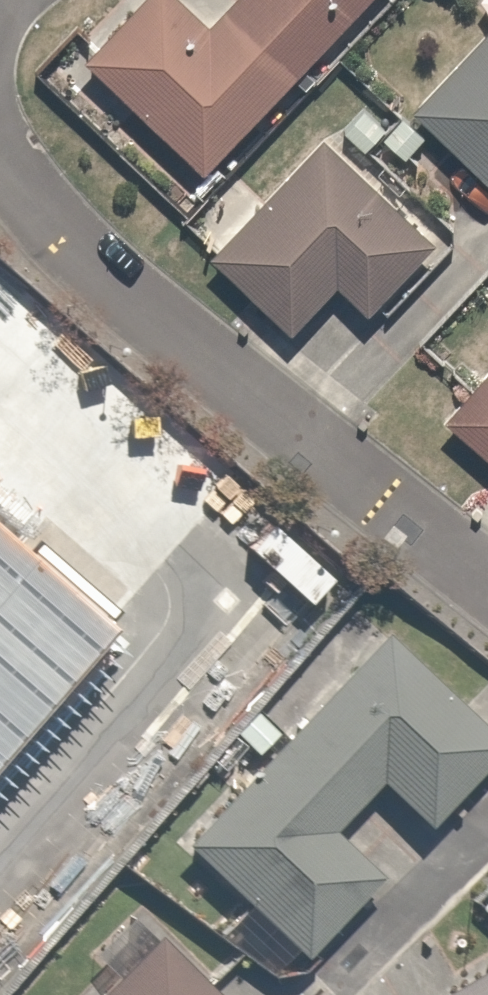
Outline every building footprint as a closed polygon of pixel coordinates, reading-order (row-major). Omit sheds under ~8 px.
[(89,60),(206,169),(304,65),(235,0),(228,0),(203,27),(175,0),(146,0),(89,60)] [(304,65),(364,0),(235,0),(304,65)] [(411,101),(487,170),(487,15),(411,101)] [(325,125),(205,250),(286,327),(332,280),(372,318),(446,241),(325,125)] [(445,411),(487,450),(487,363),(445,411)] [(0,528),(0,739),(131,589),(46,518),(21,546),(0,528)] [(433,823),(487,764),(487,728),(379,627),(278,731),(360,805),(382,776),(433,823)] [(304,956),(378,875),(333,834),(360,805),(278,731),(177,841),(304,956)] [(155,934),(95,994),(217,994),(155,934)] [(440,994),(487,994),(487,967),(440,994)]
